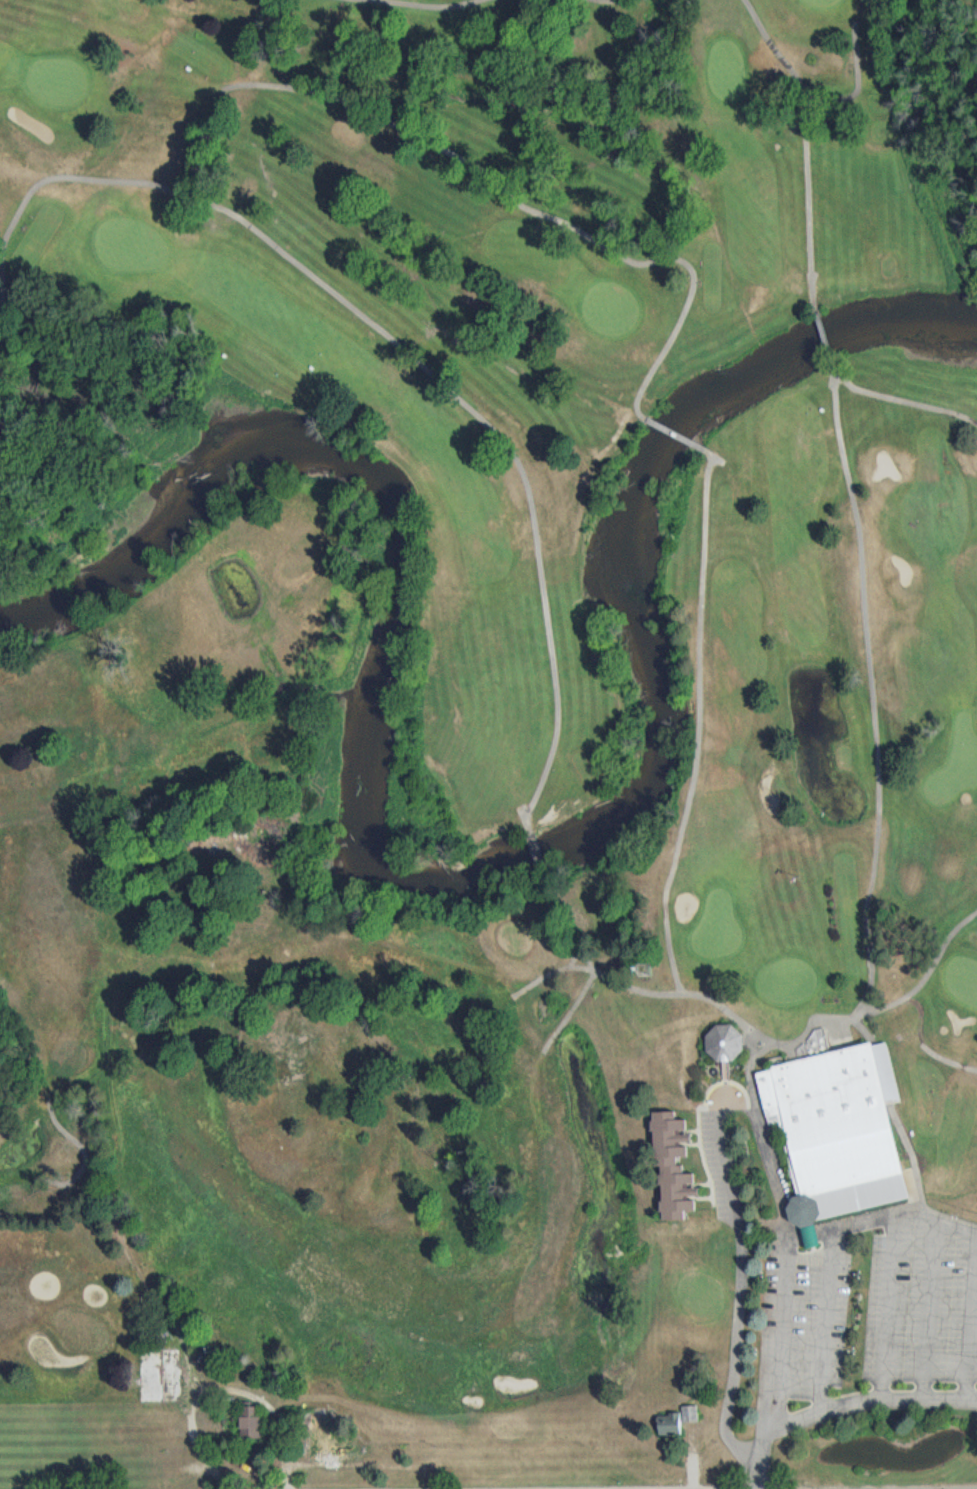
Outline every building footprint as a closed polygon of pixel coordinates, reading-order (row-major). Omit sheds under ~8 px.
[(912,1202),(892,1104),(902,1102),(890,1043),(761,1070),(768,1107),(784,1104),(803,1199),(791,1201),(797,1230),(805,1228),(807,1235),(813,1234),(811,1223),(912,1202)] [(699,1214),(697,1175),(686,1176),(686,1160),(692,1160),(691,1122),(679,1122),(679,1113),(656,1114),(658,1169),(664,1169),(666,1222),(691,1221),(691,1214),(699,1214)] [(183,1350),(142,1350),(142,1404),(183,1404),(183,1350)] [(660,1416),(660,1436),(687,1436),(687,1424),(699,1423),(699,1407),(682,1407),(682,1416),(660,1416)] [(245,1418),(245,1441),(265,1441),(265,1409),(253,1409),(253,1418),(245,1418)] [(335,1456),(336,1429),(312,1429),(312,1418),(306,1418),(305,1455),(335,1456)]
